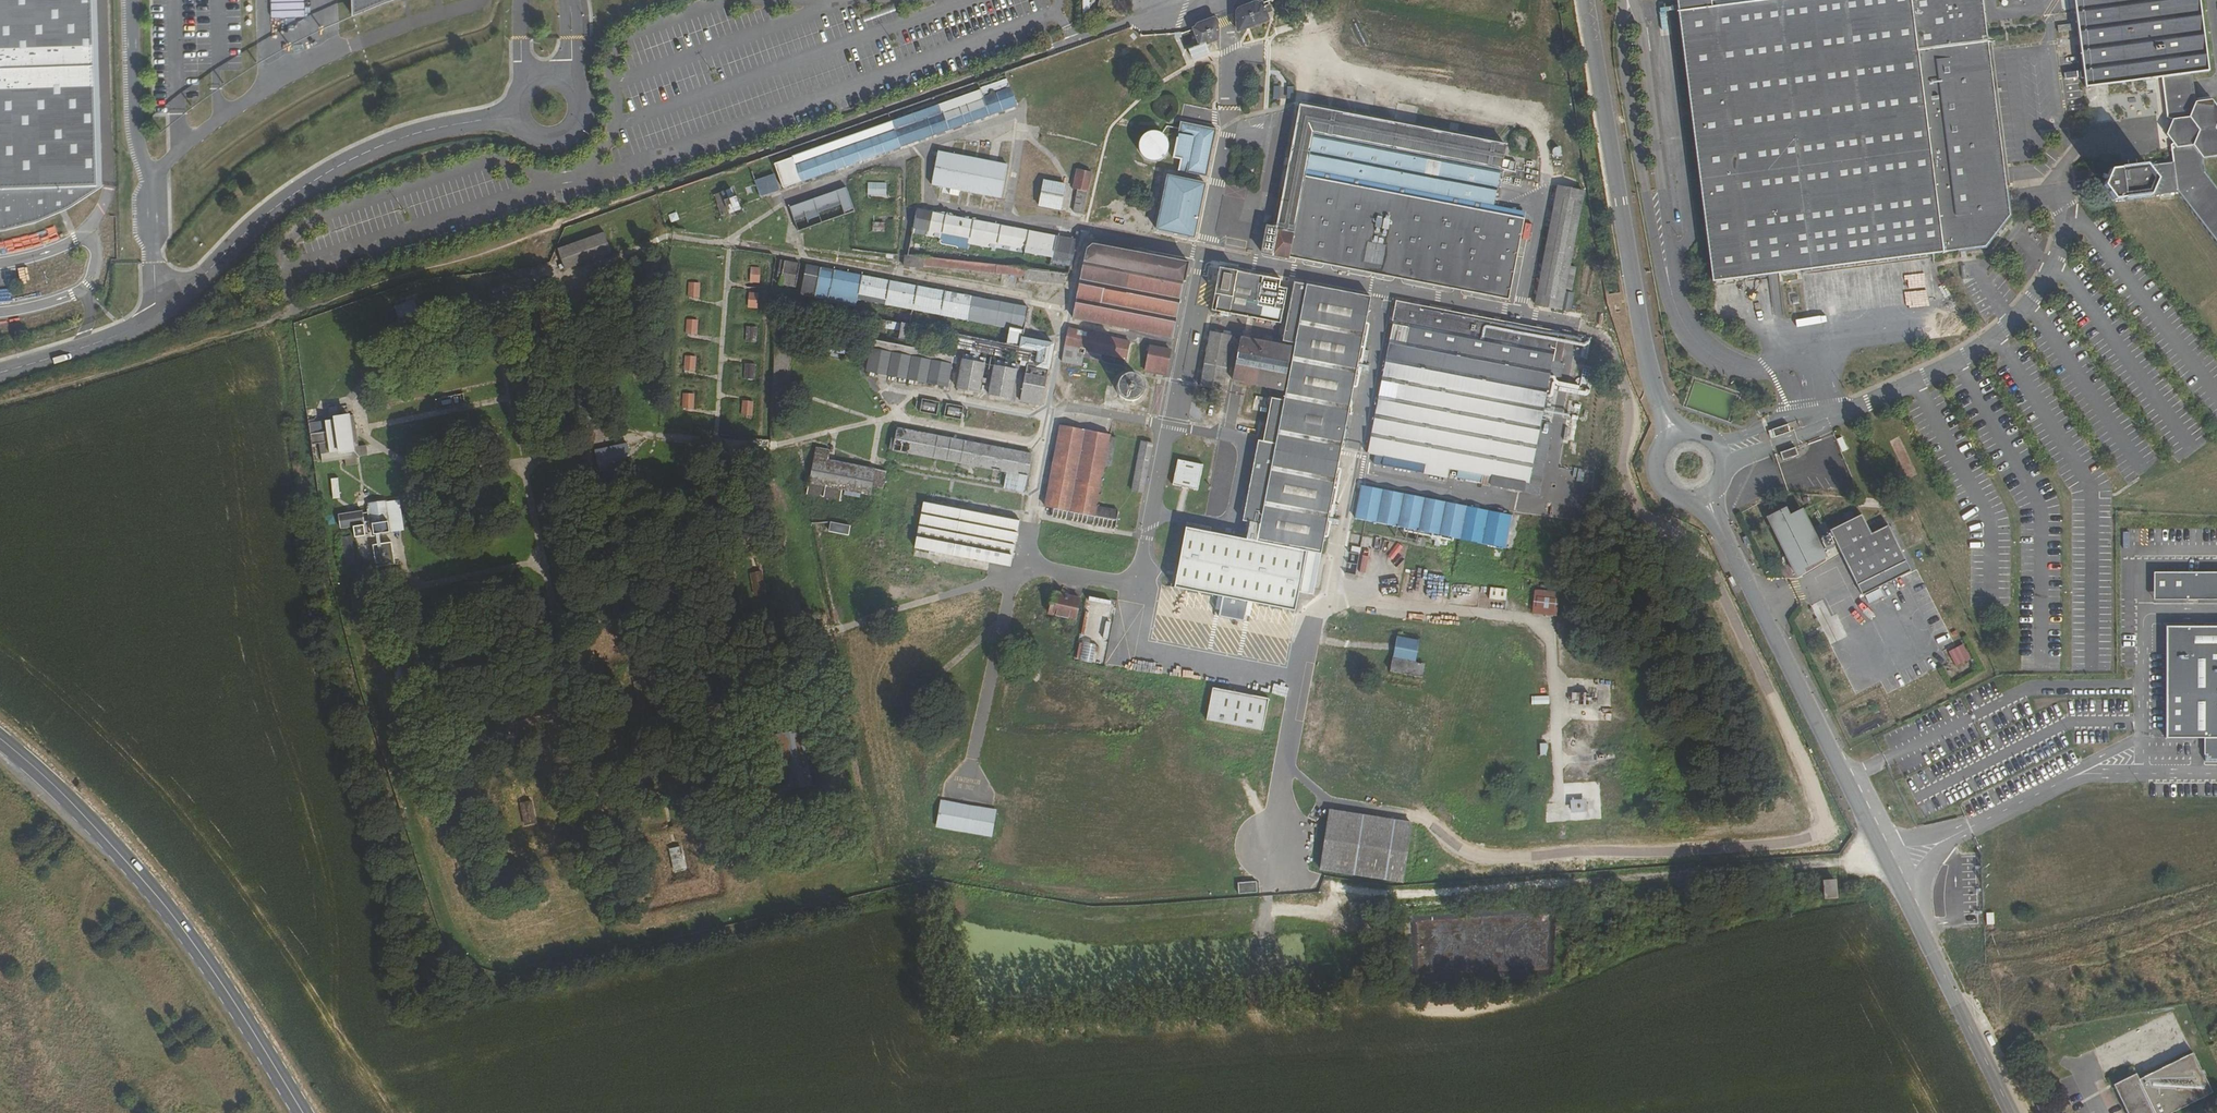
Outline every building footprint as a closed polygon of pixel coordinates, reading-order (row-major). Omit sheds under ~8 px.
[(5,229),(25,224),(44,218),(65,209),(78,202),(92,193),(101,186),(103,184),(98,0),(0,0),(0,230),(5,229)] [(347,14),(378,0),(346,0),(347,14)] [(1984,0),(1676,0),(1712,286),(1985,251),(2011,216),(1990,45),(1984,0)] [(2189,0),(2066,0),(2078,89),(2153,79),(2159,120),(2163,124),(2159,135),(2167,143),(2163,153),(2166,169),(2101,178),(2092,195),(2106,209),(2140,205),(2147,190),(2143,184),(2151,180),(2166,177),(2169,201),(2216,254),(2216,206),(2196,181),(2195,157),(2208,156),(2216,140),(2216,114),(2211,114),(2202,102),(2185,104),(2182,74),(2200,72),(2189,0)] [(1263,7),(1262,3),(1260,3),(1256,2),(1237,9),(1237,12),(1237,31),(1238,32),(1268,21),(1266,14),(1271,12),(1269,5),(1263,7)] [(1193,29),(1194,30),(1200,47),(1190,51),(1193,59),(1208,53),(1206,45),(1218,40),(1217,20),(1215,18),(1197,25),(1196,28),(1193,29)] [(1020,109),(1009,77),(983,86),(986,95),(780,168),(788,192),(1020,109)] [(1360,87),(1358,108),(1369,110),(1372,88),(1360,87)] [(1268,228),(1263,253),(1509,300),(1524,219),(1498,214),(1492,214),(1501,170),(1508,170),(1509,161),(1503,161),(1506,146),(1300,107),(1277,229),(1268,228)] [(1161,168),(1207,176),(1216,129),(1180,122),(1177,137),(1117,125),(1095,216),(1110,220),(1128,149),(1163,156),(1161,168)] [(1007,165),(938,152),(932,186),(951,189),(950,194),(958,196),(959,191),(1001,198),(1007,165)] [(1092,172),(1078,169),(1073,189),(1078,190),(1074,212),(1083,214),(1092,172)] [(760,197),(779,190),(773,173),(754,180),(760,197)] [(1194,237),(1205,184),(1168,176),(1157,230),(1194,237)] [(1066,185),(1044,181),(1039,205),(1061,210),(1066,185)] [(886,196),(886,183),(867,183),(867,196),(886,196)] [(1583,192),(1557,187),(1536,305),(1570,311),(1573,293),(1565,291),(1583,192)] [(855,212),(846,189),(791,208),(800,231),(855,212)] [(735,199),(731,190),(715,196),(722,216),(741,210),(737,198),(735,199)] [(1052,258),(1050,272),(1069,274),(1075,240),(917,210),(913,232),(1052,258)] [(556,247),(561,268),(611,256),(605,235),(556,247)] [(1089,251),(1082,281),(1182,302),(1186,283),(1188,283),(1191,265),(1095,246),(1089,251)] [(903,266),(1023,277),(1024,267),(904,256),(903,266)] [(783,283),(816,289),(820,268),(787,262),(783,283)] [(759,283),(760,268),(751,267),(750,282),(759,283)] [(1055,339),(1023,333),(1028,306),(823,268),(818,294),(833,297),(833,294),(1009,330),(1006,346),(1023,349),(1021,361),(1030,363),(1024,396),(1043,399),(1055,339)] [(1281,280),(1220,270),(1214,312),(1281,323),(1287,289),(1280,288),(1281,280)] [(687,297),(700,298),(700,283),(688,282),(687,297)] [(1306,555),(1324,557),(1355,389),(1371,298),(1307,285),(1295,348),(1247,339),(1235,383),(1288,395),(1286,403),(1274,399),(1247,544),(1189,531),(1178,589),(1296,611),(1306,555)] [(1080,286),(1072,321),(1174,342),(1182,306),(1080,286)] [(641,291),(642,306),(651,306),(650,290),(641,291)] [(749,293),(747,308),(757,309),(759,294),(749,293)] [(391,318),(409,312),(404,295),(385,301),(391,318)] [(1396,303),(1373,426),(1369,462),(1447,478),(1449,469),(1459,471),(1458,478),(1480,482),(1481,484),(1538,495),(1552,424),(1546,423),(1553,389),(1548,388),(1549,383),(1553,383),(1557,362),(1560,362),(1565,335),(1396,303)] [(741,390),(750,388),(756,387),(743,316),(728,319),(741,390)] [(686,335),(697,335),(697,320),(686,319),(686,335)] [(644,324),(645,340),(654,339),(653,323),(644,324)] [(821,348),(850,354),(852,343),(824,338),(821,348)] [(876,367),(955,382),(960,358),(881,343),(876,367)] [(1143,372),(1166,377),(1172,351),(1149,346),(1143,372)] [(684,371),(695,372),(696,356),(684,356),(684,371)] [(969,386),(984,388),(988,363),(973,361),(969,386)] [(647,362),(648,383),(657,382),(655,362),(647,362)] [(996,390),(1014,394),(1019,369),(1000,365),(996,390)] [(1124,377),(1121,378),(1119,380),(1117,382),(1116,386),(1117,389),(1118,392),(1121,394),(1124,396),(1127,396),(1130,395),(1134,392),(1135,388),(1136,385),(1135,382),(1133,379),(1130,377),(1127,377),(1124,377)] [(331,401),(348,399),(346,387),(329,389),(331,401)] [(749,429),(757,427),(750,388),(741,390),(749,429)] [(320,446),(359,441),(354,398),(348,399),(352,433),(319,437),(320,446)] [(331,401),(321,402),(323,413),(312,415),(315,438),(319,437),(352,433),(348,399),(331,401)] [(650,399),(651,414),(659,413),(658,399),(650,399)] [(920,415),(936,418),(939,402),(924,399),(920,415)] [(960,418),(962,409),(948,406),(946,415),(960,418)] [(1787,425),(1771,430),(1773,438),(1789,433),(1787,425)] [(1119,531),(1122,514),(1098,509),(1112,435),(1063,426),(1047,508),(1056,509),(1054,519),(1119,531)] [(989,478),(997,480),(998,472),(1010,475),(1008,489),(1027,493),(1034,455),(900,430),(899,437),(893,436),(891,450),(991,469),(989,478)] [(589,466),(616,461),(612,439),(585,444),(589,466)] [(1794,449),(1778,455),(1781,462),(1797,457),(1794,449)] [(884,472),(833,461),(835,455),(819,452),(813,481),(879,495),(884,472)] [(1175,487),(1200,492),(1205,467),(1180,462),(1175,487)] [(444,477),(447,496),(459,494),(455,475),(444,477)] [(1520,511),(1355,475),(1349,512),(1515,543),(1520,511)] [(330,479),(331,499),(339,498),(338,478),(330,479)] [(368,523),(380,522),(378,502),(366,504),(368,523)] [(917,552),(1014,569),(1023,523),(925,504),(917,552)] [(816,517),(833,519),(834,509),(817,507),(816,517)] [(1805,563),(1825,553),(1803,508),(1790,515),(1786,508),(1769,517),(1796,571),(1807,566),(1805,563)] [(340,528),(361,525),(360,512),(338,514),(340,528)] [(1865,596),(1911,573),(1887,527),(1872,534),(1862,515),(1832,530),(1865,596)] [(1563,519),(1561,529),(1570,531),(1572,520),(1563,519)] [(829,531),(847,536),(849,529),(831,524),(829,531)] [(749,606),(759,605),(757,584),(747,585),(749,606)] [(1506,602),(1508,589),(1490,588),(1489,600),(1506,602)] [(1533,591),(1532,615),(1556,616),(1557,592),(1533,591)] [(2169,622),(2169,595),(2140,595),(2140,622),(2169,622)] [(2169,622),(2183,622),(2183,595),(2169,595),(2169,622)] [(2183,595),(2183,622),(2216,622),(2216,595),(2183,595)] [(1088,598),(1076,661),(1100,665),(1112,602),(1088,598)] [(858,610),(870,612),(872,601),(860,599),(858,610)] [(1059,628),(1066,630),(1068,623),(1077,625),(1081,605),(1055,599),(1051,619),(1060,621),(1059,628)] [(1834,638),(1824,619),(1831,615),(1823,600),(1811,606),(1829,640),(1834,638)] [(1414,664),(1416,642),(1397,641),(1394,675),(1420,678),(1422,665),(1414,664)] [(1947,652),(1954,667),(1970,660),(1963,644),(1947,652)] [(2152,648),(2152,757),(2190,757),(2190,780),(2204,780),(2204,783),(2216,783),(2216,648),(2152,648)] [(899,699),(919,695),(917,687),(897,692),(899,699)] [(1210,725),(1264,735),(1269,702),(1215,692),(1210,725)] [(1571,694),(1571,706),(1589,706),(1589,693),(1571,694)] [(1549,704),(1549,696),(1532,697),(1532,705),(1549,704)] [(376,727),(383,751),(393,748),(386,724),(376,727)] [(777,736),(788,789),(813,783),(801,731),(777,736)] [(504,794),(508,815),(519,813),(515,792),(504,794)] [(1586,801),(1569,801),(1569,812),(1586,812),(1586,801)] [(938,829),(993,840),(998,815),(943,804),(938,829)] [(1413,827),(1331,812),(1323,870),(1403,885),(1413,827)] [(685,869),(680,847),(669,850),(674,871),(685,869)] [(1238,883),(1238,895),(1256,894),(1255,882),(1238,883)] [(1832,889),(1817,890),(1817,904),(1832,904),(1832,889)] [(2210,1097),(2191,1060),(2137,1087),(2133,1078),(2110,1090),(2122,1112),(2179,1112),(2210,1097)]
